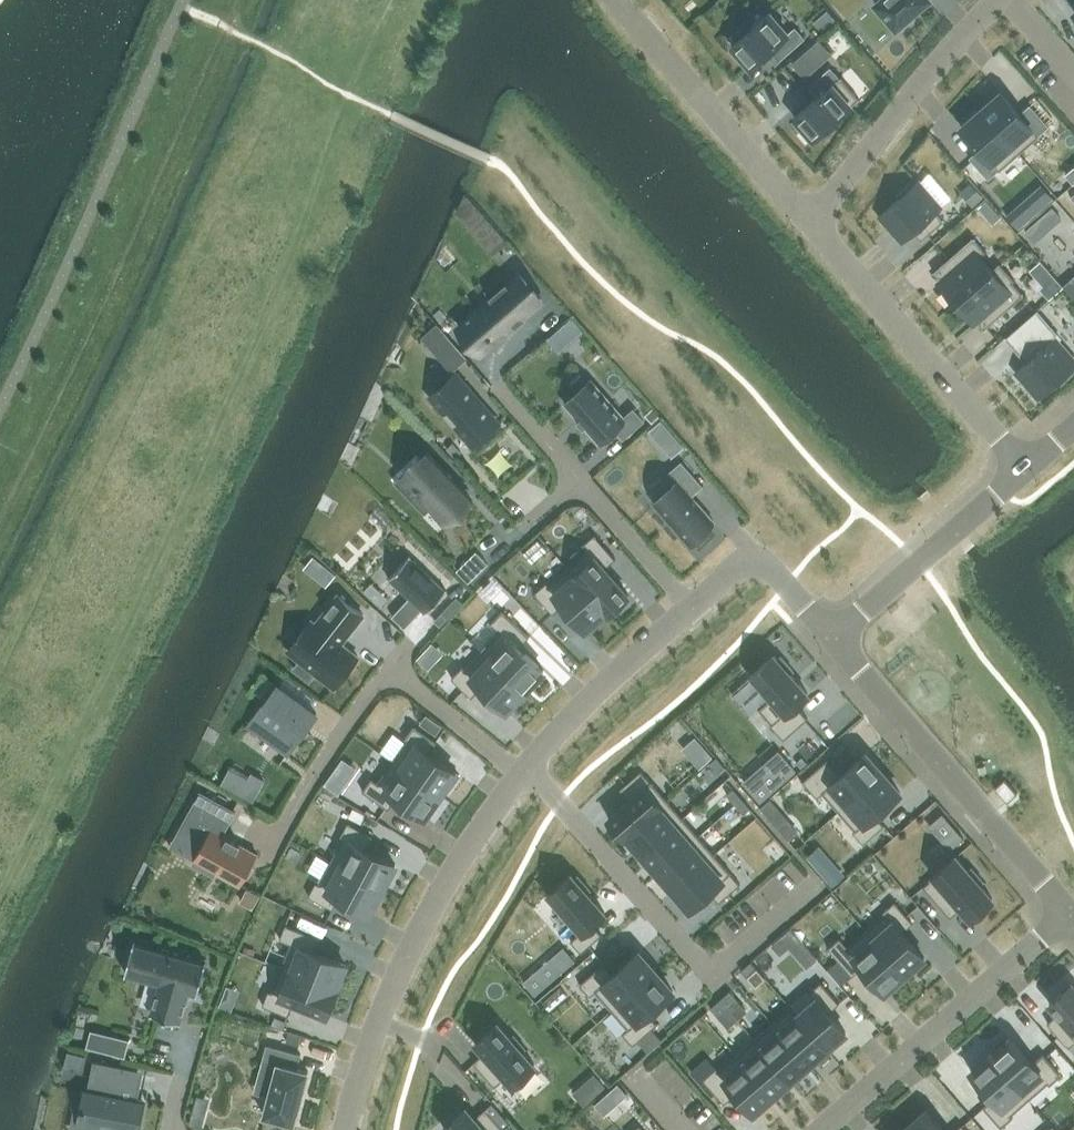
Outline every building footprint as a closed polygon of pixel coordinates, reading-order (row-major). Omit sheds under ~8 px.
[(875,1),(897,26),(899,25),(901,28),(915,16),(912,13),(927,0),(877,0),(875,1)] [(822,31),(835,19),(827,10),(814,22),(822,31)] [(771,49),(780,60),(805,38),(795,26),(788,33),(770,12),(750,29),(745,25),(732,36),(737,41),(732,45),(751,67),(771,49)] [(793,64),(805,77),(815,68),(803,55),(793,64)] [(819,134),(821,137),(834,126),(832,123),(860,98),(841,77),(840,77),(831,67),(809,86),(818,96),(795,117),(814,139),(819,134)] [(1001,92),(981,109),(1020,153),(1039,135),(1049,125),(1030,104),(1020,113),(1001,92)] [(1000,170),(1020,153),(981,109),(961,126),(980,148),(969,157),(989,179),(999,170),(1000,170)] [(918,182),(914,186),(911,182),(898,194),(901,197),(880,215),(903,241),(914,231),(922,240),(944,220),(936,211),(940,207),(950,197),(928,172),(918,182)] [(971,182),(961,191),(973,204),(983,196),(971,182)] [(987,200),(979,208),(985,214),(993,207),(987,200)] [(1019,229),(1036,214),(1025,201),(1007,216),(1019,229)] [(1052,226),(1061,218),(1052,208),(1043,216),(1052,226)] [(993,271),(992,270),(980,256),(986,251),(973,237),(934,272),(945,284),(942,286),(957,302),(993,271)] [(993,271),(957,302),(971,319),(973,317),(984,330),(1024,295),(1013,282),(1015,280),(1000,263),(992,270),(993,271)] [(482,353),(542,300),(518,274),(508,283),(502,277),(485,291),(491,298),(458,326),(482,353)] [(1055,275),(1041,287),(1051,298),(1064,287),(1065,286),(1055,275)] [(1008,336),(1027,359),(1015,369),(1039,396),(1073,365),(1073,353),(1056,333),(1058,331),(1039,309),(1008,336)] [(577,337),(586,330),(573,315),(565,323),(577,337)] [(468,358),(452,341),(437,354),(452,371),(468,358)] [(473,444),(498,422),(457,375),(436,393),(448,408),(444,412),(473,444)] [(583,427),(584,426),(598,442),(614,428),(623,438),(643,420),(633,409),(624,417),(592,380),(564,403),(578,419),(577,420),(578,421),(579,420),(583,425),(582,426),(583,427)] [(653,408),(645,415),(652,423),(660,416),(653,408)] [(661,444),(674,433),(662,420),(650,431),(661,444)] [(450,518),(472,498),(430,454),(408,475),(421,489),(412,498),(426,513),(437,504),(450,518)] [(653,503),(688,543),(713,521),(691,496),(703,486),(681,461),(669,471),(678,481),(653,503)] [(588,550),(567,568),(606,612),(607,613),(611,610),(614,613),(627,601),(624,598),(628,595),(606,568),(616,559),(595,534),(583,544),(588,550)] [(468,582),(487,563),(476,552),(457,571),(468,582)] [(428,609),(448,588),(411,554),(391,575),(412,594),(394,613),(407,625),(425,606),(428,609)] [(327,567),(317,579),(325,586),(335,574),(327,567)] [(547,582),(535,592),(553,613),(564,604),(586,629),(606,612),(567,568),(549,584),(547,582)] [(335,689),(358,659),(341,646),(363,617),(335,596),(314,625),(309,622),(286,653),(298,662),(292,670),(308,682),(314,674),(333,688),(335,689)] [(457,596),(445,609),(452,615),(463,602),(457,596)] [(489,620),(471,639),(482,650),(525,690),(544,670),(520,647),(529,637),(503,611),(492,623),(489,620)] [(462,667),(452,678),(472,697),(482,687),(506,710),(507,710),(525,690),(482,650),(465,669),(462,667)] [(774,655),(752,675),(772,697),(759,709),(772,723),(770,724),(784,739),(808,718),(796,704),(808,693),(790,673),(793,670),(781,656),(777,659),(774,655)] [(287,758),(317,714),(277,687),(247,730),(287,758)] [(426,714),(420,723),(436,734),(442,725),(426,714)] [(407,740),(392,761),(440,795),(447,785),(451,787),(460,775),(429,753),(437,741),(414,725),(405,738),(407,740)] [(696,736),(683,747),(701,767),(713,756),(696,736)] [(779,750),(743,781),(761,801),(796,770),(779,750)] [(827,759),(803,780),(817,797),(823,792),(839,811),(883,773),(867,753),(866,753),(840,775),(827,759)] [(717,757),(710,763),(719,773),(725,767),(717,757)] [(324,784),(338,794),(344,786),(356,768),(342,758),(330,776),(324,784)] [(372,778),(362,791),(389,809),(397,798),(425,817),(440,795),(392,761),(378,782),(372,778)] [(629,799),(609,818),(626,837),(627,837),(668,800),(651,780),(651,781),(641,770),(620,788),(629,799)] [(883,773),(839,811),(855,830),(853,832),(863,844),(884,825),(875,814),(900,792),(883,773)] [(253,801),(264,780),(252,774),(241,794),(253,801)] [(1017,793),(1005,779),(995,788),(1008,802),(1017,793)] [(733,788),(727,794),(735,804),(742,798),(733,788)] [(171,845),(170,846),(172,847),(181,852),(185,854),(194,859),(195,860),(193,864),(214,875),(216,871),(241,885),(253,863),(256,857),(258,854),(256,853),(254,852),(223,834),(236,811),(201,792),(179,831),(171,845)] [(742,798),(735,804),(744,814),(751,808),(742,798)] [(668,800),(627,837),(643,855),(684,819),(668,800)] [(771,801),(761,809),(787,838),(797,830),(771,801)] [(943,814),(930,826),(950,849),(963,838),(943,814)] [(684,819),(643,855),(659,873),(701,837),(684,819)] [(344,837),(331,860),(383,888),(395,864),(367,849),(373,836),(349,822),(341,836),(344,837)] [(701,837),(659,873),(675,892),(717,855),(701,837)] [(717,855),(675,892),(690,909),(710,891),(719,902),(740,884),(731,873),(732,872),(717,855)] [(934,877),(923,886),(950,917),(961,908),(970,918),(992,898),(993,898),(980,883),(983,880),(972,867),(968,870),(956,856),(933,876),(934,877)] [(316,882),(309,896),(333,909),(340,897),(370,912),(383,888),(331,860),(319,883),(316,882)] [(832,860),(820,871),(833,886),(845,875),(832,860)] [(571,874),(549,894),(581,931),(571,941),(581,952),(602,934),(593,923),(605,913),(587,892),(590,889),(578,875),(575,878),(571,874)] [(248,890),(242,902),(253,908),(259,897),(248,890)] [(885,914),(866,930),(904,975),(924,958),(925,957),(903,932),(913,922),(895,901),(883,912),(885,914)] [(286,924),(280,939),(291,943),(282,967),(336,988),(336,987),(346,964),(315,951),(320,938),(286,924)] [(840,937),(828,948),(852,976),(863,966),(885,991),(904,975),(866,930),(848,946),(840,937)] [(125,973),(128,974),(140,977),(159,983),(151,1013),(181,1022),(190,991),(198,994),(207,963),(134,943),(133,946),(126,970),(125,973)] [(549,959),(560,973),(575,960),(563,946),(549,959)] [(604,963),(580,984),(590,996),(596,991),(612,1010),(656,971),(639,951),(614,974),(604,963)] [(751,961),(741,970),(747,977),(757,968),(751,961)] [(269,991),(263,1005),(289,1016),(294,1003),(327,1016),(337,989),(336,988),(282,967),(271,992),(269,991)] [(656,971),(612,1010),(629,1029),(623,1033),(633,1045),(658,1024),(648,1013),(674,991),(656,971)] [(815,999),(798,1014),(828,1048),(846,1032),(829,1012),(840,1003),(821,981),(809,992),(815,999)] [(1047,1022),(1069,1047),(1073,1042),(1073,985),(1072,983),(1049,1003),(1058,1013),(1047,1022)] [(730,990),(720,999),(726,1006),(736,997),(730,990)] [(234,1003),(222,998),(219,1005),(232,1009),(234,1003)] [(720,999),(711,1007),(716,1014),(726,1006),(720,999)] [(791,1006),(773,1021),(809,1064),(828,1048),(798,1014),(791,1006)] [(773,1021),(755,1037),(791,1080),(809,1064),(773,1021)] [(484,1053),(473,1062),(494,1086),(505,1077),(512,1085),(535,1065),(522,1050),(526,1048),(514,1034),(511,1037),(498,1023),(497,1024),(475,1043),(484,1053)] [(111,1034),(106,1052),(125,1057),(130,1040),(111,1034)] [(999,1047),(991,1054),(1030,1098),(1048,1082),(1050,1085),(1062,1074),(1044,1053),(1033,1062),(1008,1034),(996,1044),(999,1047)] [(755,1037),(736,1053),(772,1096),(791,1080),(755,1037)] [(264,1115),(294,1123),(308,1071),(297,1068),(301,1054),(267,1045),(262,1061),(277,1065),(264,1115)] [(68,1051),(63,1068),(70,1070),(71,1064),(83,1068),(86,1056),(68,1051)] [(715,1065),(702,1077),(724,1103),(737,1092),(754,1112),(772,1096),(736,1053),(718,1068),(715,1065)] [(991,1054),(972,1071),(994,1097),(983,1106),(1001,1127),(1013,1117),(1011,1115),(1030,1098),(991,1054)] [(144,1100),(124,1095),(130,1067),(96,1059),(83,1120),(115,1127),(114,1129),(138,1129),(144,1100)] [(595,1075),(586,1083),(595,1093),(604,1086),(595,1075)] [(618,1083),(606,1094),(615,1104),(627,1094),(618,1083)] [(443,1128),(446,1129),(515,1129),(510,1124),(510,1123),(492,1102),(475,1117),(466,1108),(443,1128)] [(908,1127),(910,1129),(945,1129),(928,1110),(908,1127)] [(204,1118),(191,1115),(189,1123),(201,1127),(204,1118)]
